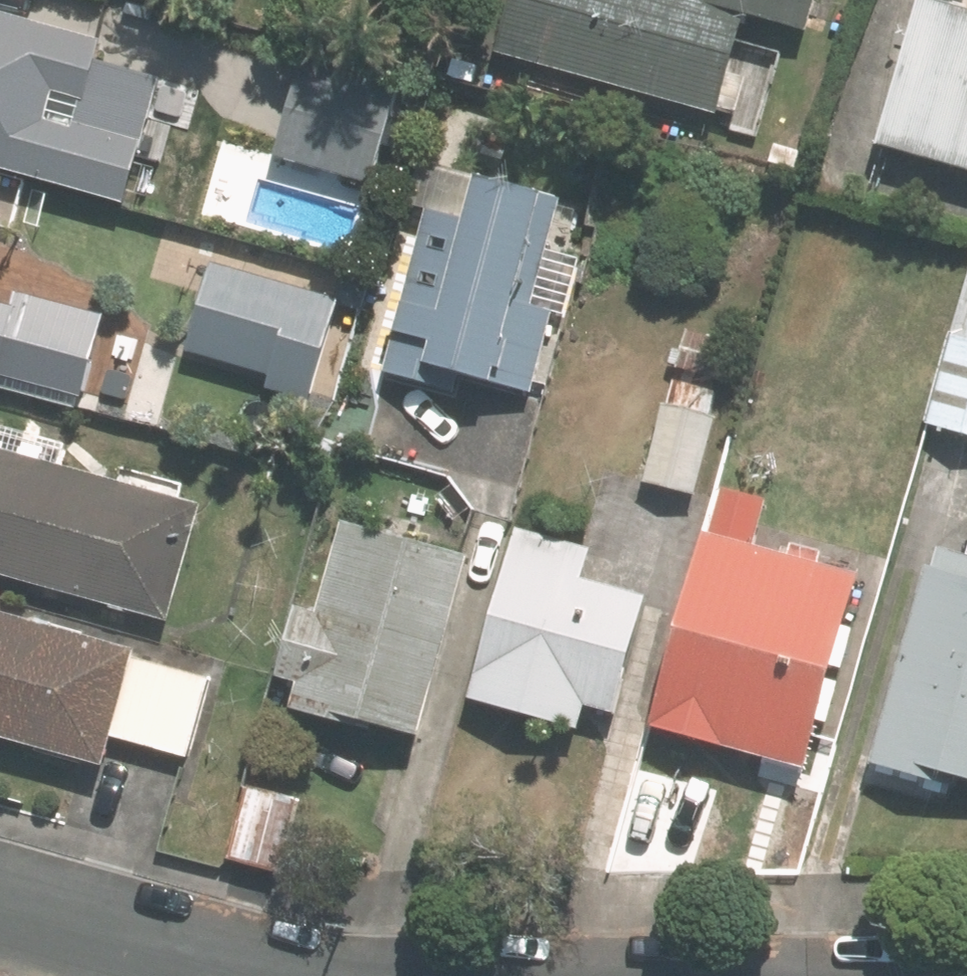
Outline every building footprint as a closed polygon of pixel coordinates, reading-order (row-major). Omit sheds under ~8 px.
[(488,54),(713,116),(741,14),(800,30),(808,0),(504,0),(488,54)] [(934,0),(909,0),(868,143),(966,171),(966,9),(934,0)] [(122,203),(138,144),(45,119),(52,91),(83,100),(99,41),(0,14),(0,170),(122,203)] [(390,87),(292,62),(266,162),(364,187),(390,87)] [(402,207),(417,210),(374,375),(442,392),(448,371),(522,390),(543,310),(520,304),(547,199),(413,164),(402,207)] [(344,267),(212,232),(177,364),(309,398),(344,267)] [(964,245),(915,421),(966,435),(966,246),(964,245)] [(76,395),(98,314),(11,291),(7,305),(0,303),(0,375),(76,395)] [(718,343),(675,331),(665,366),(709,378),(718,343)] [(660,405),(653,403),(635,481),(686,493),(705,416),(701,415),(707,390),(666,380),(660,405)] [(169,623),(200,511),(175,505),(181,484),(122,468),(117,486),(49,467),(53,452),(0,438),(0,576),(169,623)] [(731,496),(664,734),(807,774),(862,579),(760,551),(773,507),(731,496)] [(462,564),(356,534),(330,625),(306,618),(288,682),(309,688),(301,716),(380,738),(382,730),(412,739),(462,564)] [(531,535),(483,703),(572,728),(579,704),(619,715),(650,605),(586,587),(596,553),(531,535)] [(872,760),(956,784),(959,774),(966,776),(966,566),(930,555),(872,760)] [(0,624),(0,735),(109,765),(117,739),(189,759),(211,683),(0,624)] [(680,797),(632,784),(610,857),(660,870),(680,797)] [(301,806),(250,793),(231,864),(282,877),(301,806)]
